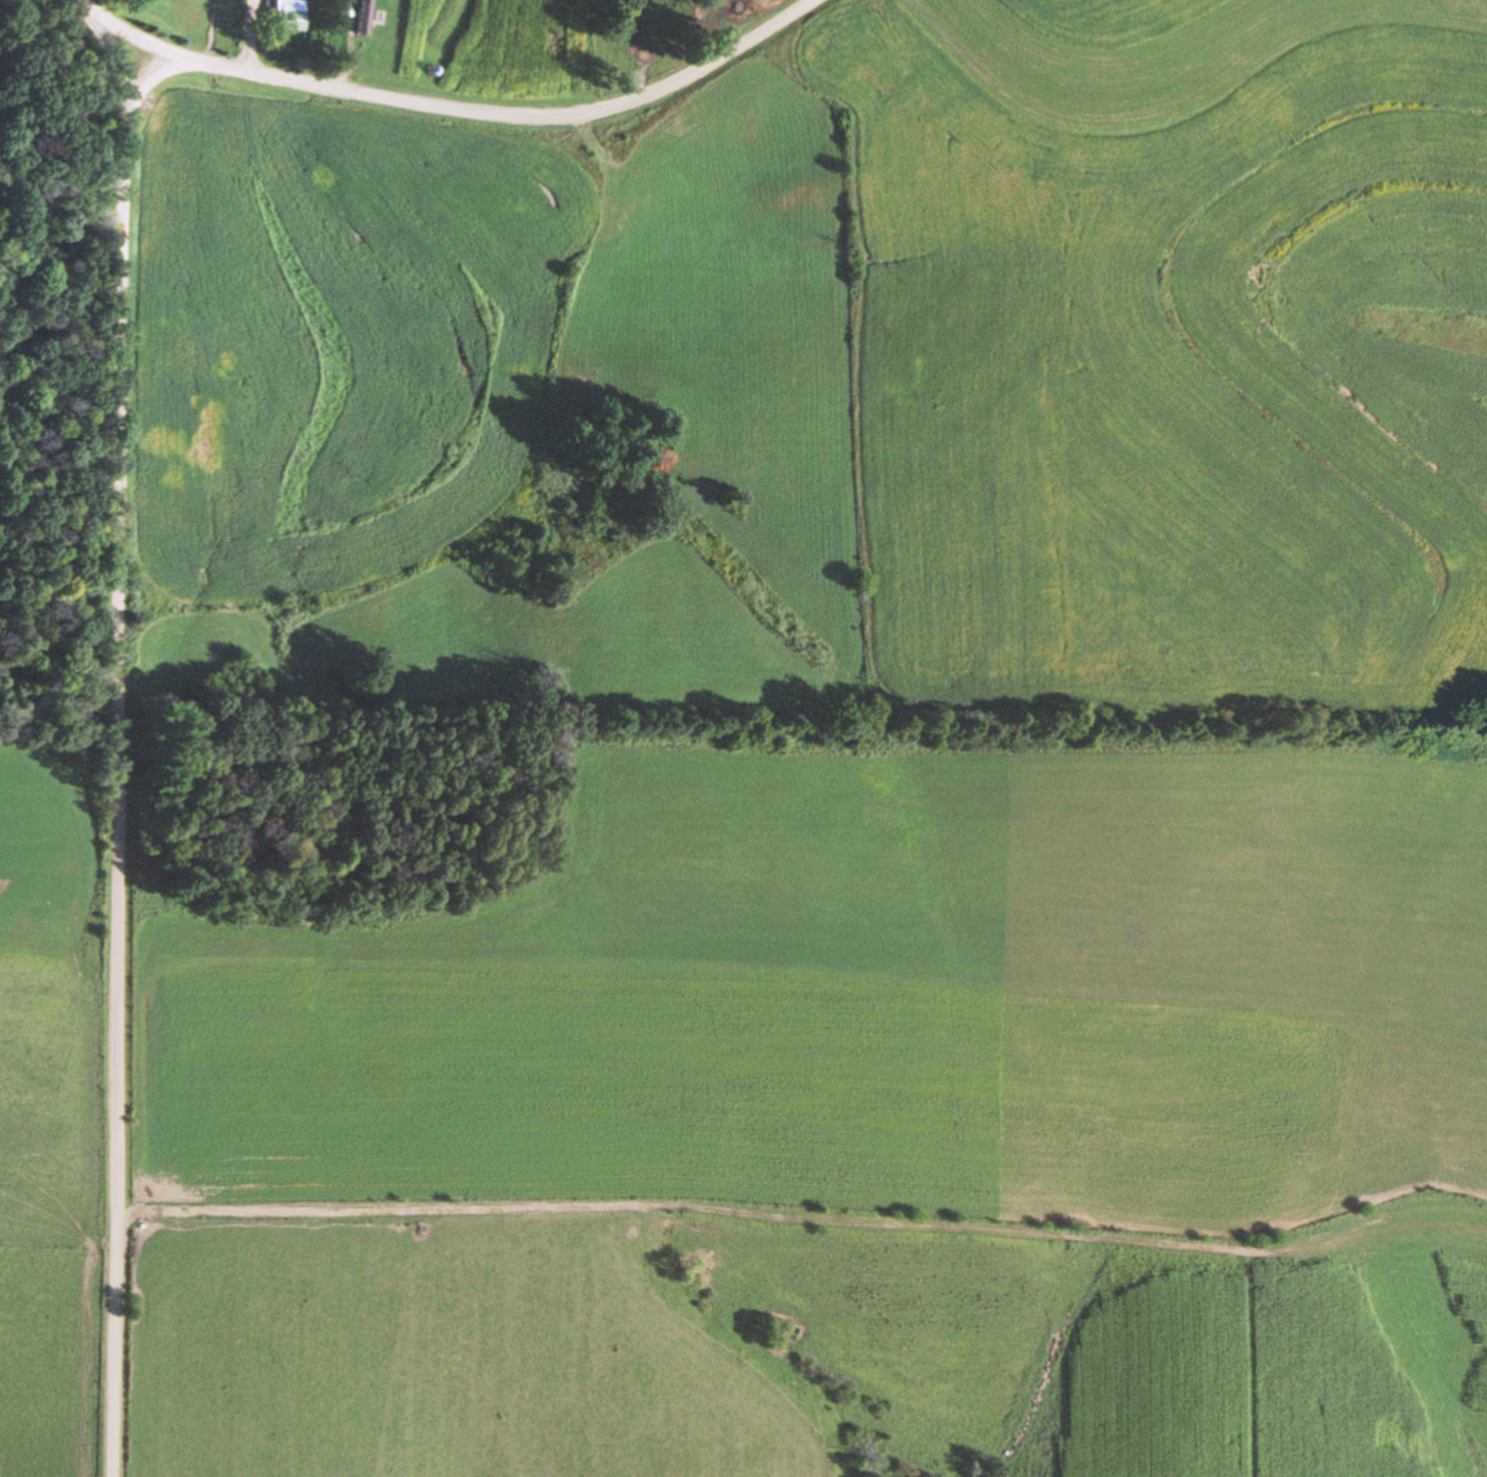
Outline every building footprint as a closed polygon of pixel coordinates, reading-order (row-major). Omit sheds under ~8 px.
[(366,0),(354,0),(353,27),(352,26),(351,36),(364,37),(366,0)] [(270,34),(298,34),(298,5),(270,5),(270,34)]
